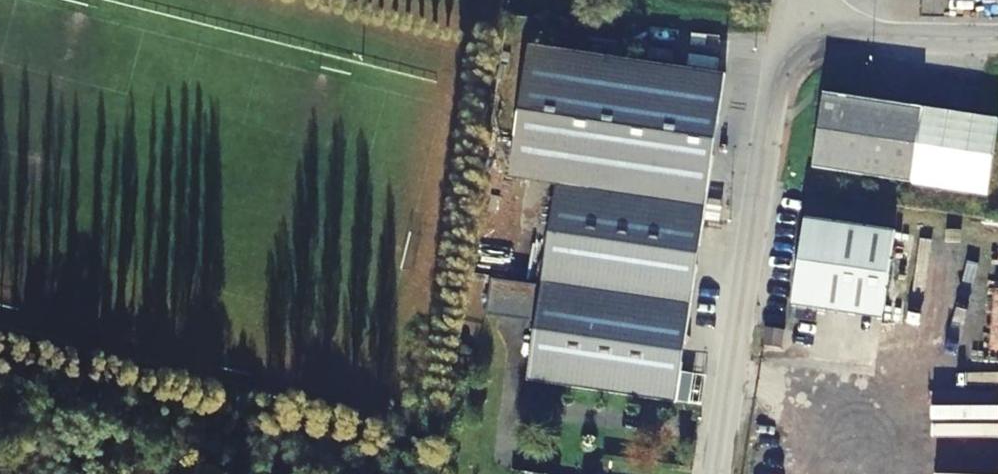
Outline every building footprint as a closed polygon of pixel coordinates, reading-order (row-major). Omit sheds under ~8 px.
[(556,187),(705,210),(726,77),(529,46),(508,180),(556,187)] [(653,63),(672,68),(676,55),(656,50),(653,63)] [(923,109),(822,93),(811,166),(912,183),(923,109)] [(912,183),(989,195),(997,135),(997,121),(923,109),(912,183)] [(705,210),(556,187),(541,284),(691,308),(705,210)] [(882,323),(893,233),(803,222),(792,311),(882,323)] [(691,308),(541,284),(526,382),(676,405),(691,308)] [(784,336),(766,333),(763,352),(780,355),(782,346),(784,336)]
